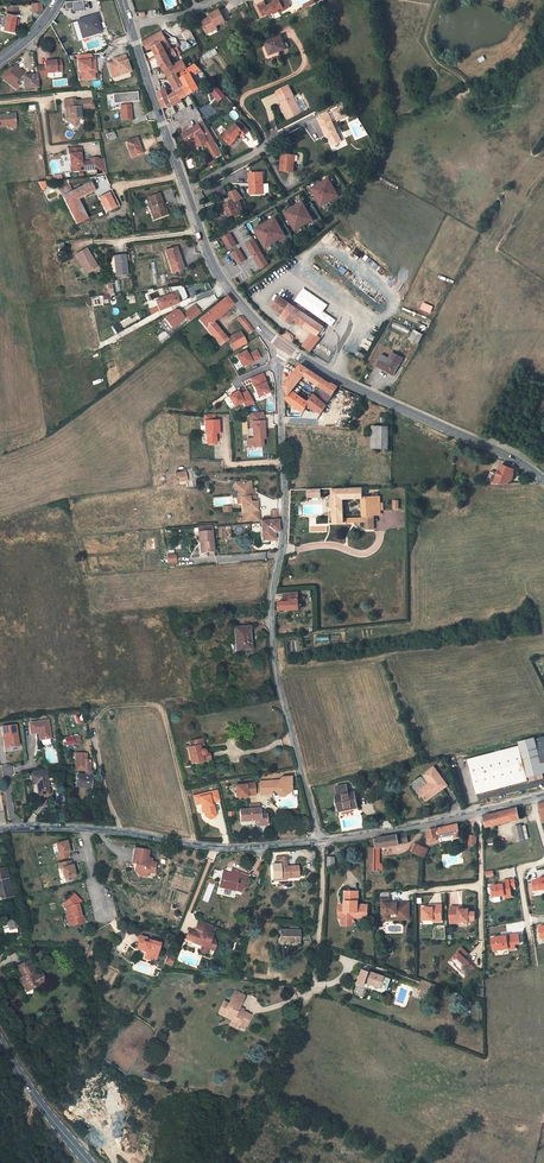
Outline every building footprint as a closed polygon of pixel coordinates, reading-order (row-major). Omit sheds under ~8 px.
[(73,10),(84,8),(83,0),(73,0),(73,10)] [(269,10),(272,8),(273,9),(278,6),(279,7),(283,4),(284,5),(292,0),(263,0),(269,10)] [(42,3),(33,4),(33,11),(42,11),(42,3)] [(205,17),(210,28),(221,23),(220,21),(230,17),(225,6),(215,10),(216,12),(205,17)] [(17,7),(7,7),(3,31),(14,33),(17,7)] [(97,15),(80,20),(84,36),(99,31),(98,26),(97,21),(98,20),(97,15)] [(75,22),(72,23),(78,42),(81,41),(75,22)] [(274,33),(277,46),(287,42),(287,44),(297,41),(292,27),(274,33)] [(166,28),(147,39),(153,48),(156,46),(166,61),(176,55),(183,51),(180,47),(173,50),(167,40),(172,37),(166,28)] [(95,51),(77,53),(78,63),(81,63),(81,68),(86,68),(86,71),(95,70),(94,64),(94,61),(96,61),(95,51)] [(126,55),(116,58),(117,61),(114,61),(108,63),(112,74),(120,72),(121,75),(131,72),(126,55)] [(166,61),(176,76),(186,71),(186,72),(196,66),(191,58),(181,62),(176,55),(166,61)] [(37,75),(37,78),(47,78),(47,73),(63,72),(62,60),(45,62),(45,65),(36,66),(37,75)] [(209,71),(204,61),(196,66),(186,72),(192,84),(196,93),(208,87),(201,75),(209,71)] [(24,82),(25,88),(38,87),(37,78),(37,75),(23,76),(22,75),(24,72),(15,66),(12,69),(9,72),(8,71),(6,74),(4,73),(0,78),(10,84),(10,83),(15,82),(18,85),(21,82),(24,82)] [(178,79),(184,88),(192,84),(186,72),(186,71),(176,76),(178,79)] [(235,93),(223,79),(217,84),(221,88),(230,98),(235,93)] [(298,83),(285,89),(289,99),(296,115),(308,110),(301,94),(302,93),(298,83)] [(189,97),(196,93),(192,84),(184,88),(189,97)] [(161,90),(168,104),(179,98),(176,92),(172,85),(161,90)] [(189,97),(184,88),(176,92),(179,98),(181,103),(189,98),(189,97)] [(217,101),(225,97),(220,88),(212,92),(217,101)] [(96,100),(95,90),(76,92),(75,91),(65,92),(66,101),(67,101),(68,100),(69,100),(69,106),(68,107),(71,110),(71,114),(75,118),(80,113),(80,110),(82,110),(81,101),(96,100)] [(114,104),(121,103),(123,119),(133,119),(132,102),(139,101),(138,92),(113,94),(114,104)] [(5,119),(13,118),(12,106),(6,107),(6,105),(3,105),(3,107),(0,108),(0,120),(5,119)] [(340,122),(337,113),(325,117),(329,126),(330,125),(332,131),(334,137),(335,137),(338,145),(345,143),(342,134),(344,134),(340,121),(340,122)] [(246,116),(243,119),(252,129),(255,126),(246,116)] [(188,128),(193,137),(199,134),(202,140),(212,135),(218,146),(224,144),(215,127),(210,117),(188,128)] [(233,126),(228,130),(236,139),(246,130),(248,132),(252,129),(243,119),(234,128),(233,126)] [(114,132),(106,134),(108,141),(116,139),(114,132)] [(196,143),(202,140),(199,134),(193,137),(196,143)] [(137,137),(126,141),(132,157),(142,154),(137,137)] [(81,147),(69,148),(70,154),(68,154),(69,165),(72,165),(72,171),(81,171),(98,170),(97,159),(89,159),(89,162),(80,162),(80,159),(80,153),(81,153),(81,147)] [(283,167),(296,169),(298,153),(288,151),(288,154),(284,154),(283,167)] [(267,169),(254,169),(254,180),(255,180),(255,191),(267,190),(267,169)] [(330,176),(310,186),(320,206),(340,196),(330,176)] [(85,183),(86,185),(88,184),(89,184),(92,190),(94,188),(90,181),(85,183)] [(45,182),(39,182),(43,190),(46,189),(46,187),(50,186),(49,182),(45,182)] [(227,182),(221,185),(224,190),(229,188),(227,182)] [(86,185),(73,192),(77,198),(92,190),(89,184),(88,184),(86,185)] [(246,193),(238,184),(231,187),(235,196),(227,199),(233,211),(241,207),(247,205),(245,201),(244,202),(241,195),(246,193)] [(57,191),(61,197),(71,191),(68,185),(57,191)] [(160,186),(150,187),(150,188),(151,203),(148,203),(149,209),(166,207),(165,200),(161,200),(161,197),(162,197),(160,187),(160,186)] [(76,224),(88,217),(77,198),(73,192),(72,192),(71,191),(61,197),(76,224)] [(110,195),(99,202),(103,209),(106,213),(117,206),(110,195)] [(314,220),(303,200),(283,210),(294,230),(314,220)] [(230,232),(221,237),(228,250),(237,245),(230,232)] [(249,237),(220,258),(229,268),(247,255),(257,270),(267,262),(264,257),(271,252),(265,243),(257,248),(249,237)] [(88,242),(78,248),(88,268),(96,262),(93,255),(95,254),(88,242)] [(167,247),(174,269),(185,265),(178,244),(167,247)] [(126,254),(116,254),(117,274),(128,274),(126,254)] [(161,310),(180,301),(175,292),(156,300),(161,310)] [(213,322),(234,306),(226,297),(198,319),(219,345),(227,340),(213,322)] [(293,306),(281,298),(274,309),(285,317),(284,319),(294,325),(297,321),(315,334),(320,337),(326,328),(305,314),(298,309),(293,306)] [(431,313),(433,306),(423,302),(420,309),(431,313)] [(190,321),(201,312),(195,304),(184,313),(190,321)] [(186,318),(179,309),(177,309),(165,319),(172,329),(186,318)] [(249,335),(254,331),(243,318),(238,320),(249,335)] [(117,323),(112,326),(117,334),(122,330),(117,323)] [(416,332),(408,327),(404,337),(412,341),(416,332)] [(248,342),(240,330),(227,340),(235,351),(248,342)] [(320,337),(315,334),(306,348),(314,353),(323,339),(320,337)] [(257,349),(249,353),(247,350),(237,356),(243,367),(247,364),(248,365),(261,357),(257,349)] [(388,359),(381,356),(376,368),(393,376),(401,359),(391,354),(388,359)] [(300,362),(293,370),(281,384),(285,394),(282,398),(299,412),(307,402),(319,411),(339,385),(332,382),(330,382),(321,376),(311,370),(300,362)] [(255,387),(256,387),(259,396),(270,392),(267,382),(264,373),(251,378),(255,387)] [(235,406),(244,401),(246,406),(254,402),(247,391),(241,394),(239,391),(229,396),(235,406)] [(245,436),(245,444),(260,444),(260,436),(262,435),(262,430),(261,412),(261,409),(247,410),(248,426),(250,425),(250,431),(250,436),(245,436)] [(212,411),(202,411),(203,430),(218,430),(218,425),(216,425),(216,421),(216,417),(213,418),(212,411)] [(386,428),(374,427),(373,450),(385,450),(386,428)] [(489,477),(488,480),(504,479),(510,465),(499,460),(495,470),(489,468),(486,475),(489,477)] [(175,471),(177,480),(184,478),(182,470),(175,471)] [(241,501),(242,520),(253,519),(257,519),(256,508),(254,508),(253,494),(250,495),(249,490),(246,490),(245,480),(234,481),(232,482),(233,487),(234,488),(238,488),(238,495),(236,496),(237,502),(241,501)] [(363,498),(361,488),(333,490),(335,510),(335,522),(347,522),(345,499),(363,498)] [(367,521),(368,528),(375,528),(374,515),(380,515),(378,497),(363,498),(364,518),(355,519),(355,521),(367,521)] [(277,520),(261,521),(263,539),(273,539),(272,531),(278,530),(277,520)] [(199,530),(200,540),(203,540),(204,550),(214,549),(212,529),(211,523),(198,524),(199,530)] [(298,609),(298,599),(298,593),(283,593),(284,602),(278,602),(278,610),(298,609)] [(250,626),(234,627),(236,649),(252,648),(250,626)] [(49,720),(30,722),(32,733),(40,732),(41,739),(52,738),(49,720)] [(17,724),(3,726),(4,735),(6,735),(7,747),(20,745),(17,724)] [(540,737),(541,738),(536,739),(535,737),(519,741),(520,745),(468,758),(477,793),(530,780),(531,782),(543,779),(543,773),(543,766),(542,766),(541,761),(543,760),(543,736),(540,737)] [(73,737),(66,738),(67,745),(74,744),(73,737)] [(190,740),(191,745),(187,746),(190,763),(210,760),(208,751),(207,751),(207,750),(206,750),(206,749),(206,748),(205,748),(204,748),(203,748),(202,748),(201,746),(204,746),(202,737),(190,740)] [(91,788),(92,776),(92,771),(91,770),(91,760),(87,760),(88,754),(78,753),(76,769),(84,770),(86,770),(85,775),(77,775),(76,787),(91,788)] [(439,791),(447,785),(434,767),(424,774),(429,782),(424,786),(425,788),(420,792),(427,801),(438,793),(437,792),(439,791)] [(31,773),(33,784),(37,783),(39,795),(49,794),(46,771),(31,773)] [(260,780),(261,793),(272,793),(271,787),(274,787),(274,791),(277,793),(288,793),(292,789),(291,777),(282,777),(277,782),(274,780),(260,780)] [(235,785),(236,798),(247,797),(247,796),(255,795),(254,783),(246,784),(246,785),(235,785)] [(346,784),(335,786),(339,810),(344,810),(343,808),(357,806),(354,792),(347,793),(346,784)] [(216,790),(194,795),(196,804),(201,803),(202,807),(205,806),(206,810),(205,811),(206,816),(210,818),(212,818),(214,814),(212,804),(210,804),(210,802),(218,800),(217,794),(216,790)] [(254,819),(254,823),(257,823),(257,825),(266,825),(266,819),(264,819),(260,819),(259,816),(259,804),(251,804),(251,808),(240,808),(240,820),(254,819)] [(517,806),(483,815),(486,827),(521,819),(517,806)] [(517,843),(524,842),(521,825),(514,827),(517,843)] [(459,835),(457,827),(426,834),(428,842),(459,835)] [(392,837),(373,840),(374,844),(373,844),(373,849),(377,849),(398,844),(397,843),(405,840),(405,834),(392,837)] [(71,853),(69,842),(58,844),(60,855),(59,855),(60,860),(72,857),(71,853)] [(420,847),(416,845),(412,853),(417,855),(423,858),(426,850),(420,847)] [(149,850),(135,848),(131,863),(135,864),(134,871),(139,875),(147,876),(147,872),(153,873),(155,863),(151,862),(152,858),(148,858),(149,850)] [(300,877),(299,867),(288,868),(287,858),(277,859),(278,865),(273,866),(274,880),(282,880),(282,877),(300,877)] [(77,877),(75,866),(74,866),(72,861),(61,864),(62,869),(64,869),(66,879),(77,877)] [(9,877),(10,877),(8,865),(0,867),(0,896),(12,894),(9,877)] [(240,874),(232,871),(231,874),(223,873),(220,888),(235,891),(241,893),(249,877),(240,874)] [(537,880),(532,881),(533,891),(543,889),(543,878),(537,879),(537,880)] [(502,880),(502,884),(490,886),(492,897),(504,896),(504,899),(511,898),(510,888),(515,888),(514,879),(502,880)] [(344,892),(344,903),(346,904),(346,906),(339,906),(339,917),(341,918),(341,924),(354,924),(354,917),(354,911),(360,911),(360,915),(367,915),(367,903),(358,903),(358,892),(344,892)] [(82,903),(75,895),(63,906),(68,911),(69,916),(64,917),(66,928),(84,924),(83,918),(80,905),(82,903)] [(389,897),(380,897),(380,903),(382,903),(382,918),(388,918),(388,914),(392,914),(392,911),(396,911),(396,914),(406,913),(406,903),(392,903),(390,904),(389,904),(389,903),(389,897)] [(229,905),(225,903),(219,914),(223,916),(229,905)] [(409,903),(406,903),(406,913),(396,914),(396,920),(409,920),(409,903)] [(428,908),(421,908),(422,920),(432,920),(432,922),(441,922),(441,906),(432,906),(432,908),(428,908)] [(458,907),(449,907),(449,924),(458,924),(458,922),(468,922),(468,921),(467,911),(467,909),(462,910),(458,909),(458,907)] [(19,926),(16,917),(10,918),(13,927),(19,926)] [(212,934),(214,927),(200,922),(196,930),(199,931),(200,932),(199,935),(197,934),(190,931),(187,939),(192,942),(192,943),(202,947),(204,946),(207,947),(206,949),(208,950),(213,952),(215,947),(216,940),(213,939),(215,935),(212,934)] [(491,938),(493,951),(508,949),(508,950),(515,949),(514,944),(520,944),(518,934),(491,938)] [(158,957),(162,943),(149,939),(149,937),(143,936),(140,944),(145,945),(146,948),(148,949),(147,954),(153,956),(158,957)] [(298,950),(298,938),(279,936),(278,947),(291,948),(291,950),(298,950)] [(467,954),(460,947),(457,951),(458,952),(449,961),(454,966),(457,963),(460,966),(461,965),(464,968),(463,969),(468,974),(474,968),(466,959),(463,960),(462,959),(463,957),(467,954)] [(36,964),(31,953),(19,959),(24,970),(26,972),(24,974),(29,985),(42,977),(36,965),(36,964)] [(176,958),(169,955),(167,962),(171,964),(170,966),(172,967),(176,958)] [(367,972),(361,970),(356,983),(354,991),(354,992),(354,993),(354,994),(355,995),(356,995),(363,997),(366,987),(363,986),(364,983),(379,988),(379,987),(386,989),(389,979),(383,976),(368,971),(367,972)] [(433,986),(421,982),(417,991),(420,992),(418,999),(425,1002),(427,997),(428,998),(429,995),(433,986)] [(457,994),(433,986),(429,995),(454,1002),(457,994)] [(238,1012),(245,1002),(236,996),(228,1009),(223,1005),(216,1016),(228,1024),(226,1029),(232,1034),(234,1032),(237,1028),(242,1031),(248,1022),(242,1017),(235,1013),(237,1011),(238,1012)] [(143,1071),(141,1078),(158,1083),(160,1075),(143,1071)]
